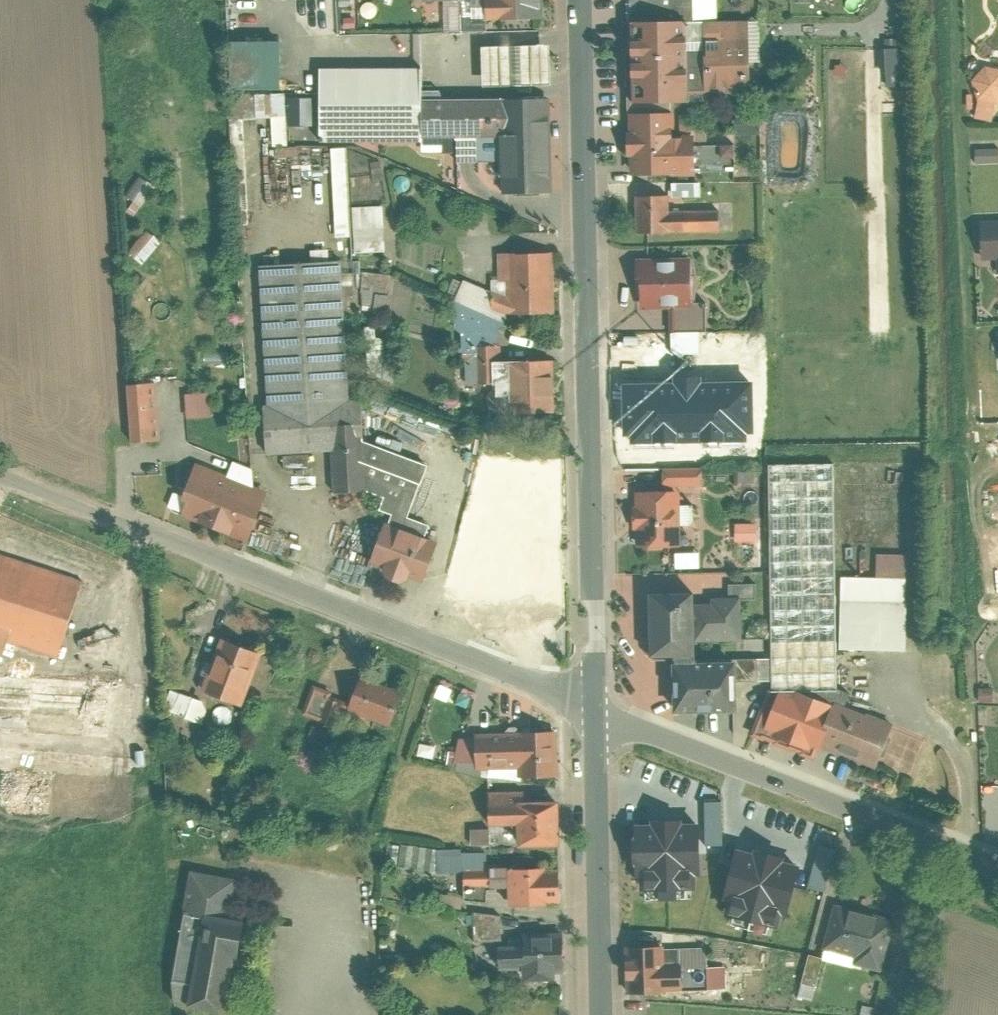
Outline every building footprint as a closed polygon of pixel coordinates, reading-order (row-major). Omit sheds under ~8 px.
[(471,22),(544,21),(544,0),(471,0),(471,22)] [(719,0),(697,0),(697,17),(719,17),(719,0)] [(687,26),(689,97),(752,96),(749,25),(687,26)] [(635,28),(637,110),(689,109),(687,26),(635,28)] [(550,31),(482,34),(484,92),(552,89),(550,31)] [(233,95),(282,94),(281,45),(232,46),(233,95)] [(997,106),(997,105),(997,72),(987,69),(973,83),(978,102),(979,102),(975,120),(993,124),(997,106)] [(423,72),(322,73),(322,146),(423,145),(423,72)] [(286,95),(255,96),(256,120),(271,120),(287,119),(286,95)] [(290,127),(313,127),(313,101),(289,101),(290,127)] [(503,197),(552,196),(551,101),(424,103),(425,143),(502,142),(503,197)] [(697,117),(680,118),(680,141),(697,140),(697,117)] [(630,119),(632,179),(697,177),(696,141),(676,142),(675,118),(630,119)] [(288,149),(287,119),(271,120),(272,149),(288,149)] [(761,126),(737,127),(737,137),(761,136),(761,126)] [(976,147),(976,158),(997,157),(997,146),(976,147)] [(698,184),(736,184),(735,148),(697,149),(698,184)] [(348,150),(331,150),(336,239),(353,238),(348,150)] [(126,199),(141,210),(155,190),(141,180),(126,199)] [(638,237),(721,235),(720,210),(670,211),(670,199),(636,200),(638,237)] [(355,254),(386,253),(384,208),(353,210),(355,254)] [(997,262),(997,227),(982,228),(984,263),(997,262)] [(129,256),(142,267),(162,244),(148,232),(129,256)] [(505,323),(507,317),(555,316),(554,255),(500,256),(501,296),(464,282),(456,305),(505,323)] [(641,262),(642,312),(693,311),(692,261),(641,262)] [(341,266),(254,271),(266,457),(329,453),(332,497),(365,495),(362,444),(359,405),(350,406),(341,266)] [(361,308),(375,310),(375,313),(391,315),(393,299),(387,298),(389,277),(364,275),(361,308)] [(463,337),(464,357),(478,357),(478,349),(498,348),(498,334),(504,325),(455,306),(456,331),(463,337)] [(464,357),(466,388),(494,387),(494,402),(513,402),(513,416),(555,416),(555,364),(501,365),(501,348),(498,348),(478,349),(478,357),(464,357)] [(132,444),(161,442),(157,385),(128,386),(132,444)] [(628,472),(697,471),(697,449),(696,406),(676,406),(676,394),(626,395),(628,438),(673,437),(674,450),(628,451),(628,472)] [(186,397),(187,421),(211,419),(210,396),(186,397)] [(714,406),(696,406),(697,449),(715,449),(714,406)] [(429,470),(362,444),(365,495),(383,501),(379,514),(390,518),(387,528),(425,542),(429,529),(408,521),(429,470)] [(799,696),(838,695),(835,467),(770,468),(773,661),(738,661),(739,684),(773,683),(773,693),(773,696),(799,696)] [(268,498),(199,472),(181,518),(250,544),(268,498)] [(702,473),(664,475),(665,488),(703,487),(702,473)] [(756,473),(739,474),(740,486),(756,485),(756,473)] [(637,551),(682,550),(681,494),(635,495),(637,551)] [(556,498),(491,500),(493,557),(558,555),(556,498)] [(757,526),(736,526),(737,544),(757,544),(757,526)] [(425,542),(387,528),(372,566),(423,586),(439,547),(425,542)] [(493,557),(468,557),(468,571),(463,571),(464,599),(479,598),(479,619),(564,617),(562,555),(558,555),(493,557)] [(908,558),(878,557),(877,579),(907,580),(908,558)] [(6,659),(12,643),(57,658),(81,584),(0,558),(0,657),(6,659)] [(840,651),(907,653),(907,580),(877,579),(841,578),(840,651)] [(695,599),(651,600),(653,663),(697,663),(696,645),(695,606),(695,599)] [(695,606),(696,645),(742,644),(741,601),(712,602),(712,606),(695,606)] [(261,651),(223,638),(204,691),(242,704),(261,651)] [(675,669),(676,720),(738,718),(737,668),(675,669)] [(0,678),(0,733),(108,740),(112,684),(0,678)] [(400,695),(360,681),(349,711),(389,726),(400,695)] [(344,698),(313,685),(301,713),(332,726),(344,698)] [(176,691),(169,711),(204,723),(211,703),(176,691)] [(821,750),(837,711),(799,696),(773,696),(773,693),(769,693),(751,738),(816,763),(821,750)] [(893,732),(837,711),(821,750),(877,771),(893,732)] [(563,732),(485,733),(486,738),(486,758),(486,767),(529,766),(529,774),(564,773),(563,732)] [(464,739),(464,759),(486,758),(486,738),(464,739)] [(10,777),(8,817),(128,824),(132,770),(73,766),(73,781),(10,777)] [(513,794),(485,795),(485,825),(516,824),(516,847),(559,846),(558,803),(513,803),(513,794)] [(697,820),(633,822),(636,889),(700,886),(697,820)] [(472,829),(473,845),(493,844),(491,828),(472,829)] [(438,870),(440,847),(394,843),(392,866),(438,870)] [(800,866),(735,846),(717,902),(782,923),(800,866)] [(494,869),(495,886),(511,886),(511,868),(494,869)] [(560,868),(511,868),(511,886),(512,905),(560,904),(560,868)] [(238,919),(245,878),(202,870),(194,910),(238,919)] [(901,918),(841,903),(830,945),(868,955),(866,962),(888,967),(901,918)] [(215,917),(190,912),(178,975),(203,979),(215,917)] [(261,924),(219,917),(203,1002),(239,1009),(249,955),(255,956),(261,924)] [(565,936),(508,938),(508,968),(532,967),(533,979),(559,978),(559,966),(566,966),(565,936)] [(638,994),(676,992),(676,984),(715,983),(715,964),(675,966),(675,944),(636,945),(638,994)] [(829,956),(814,953),(808,982),(823,985),(829,956)]
